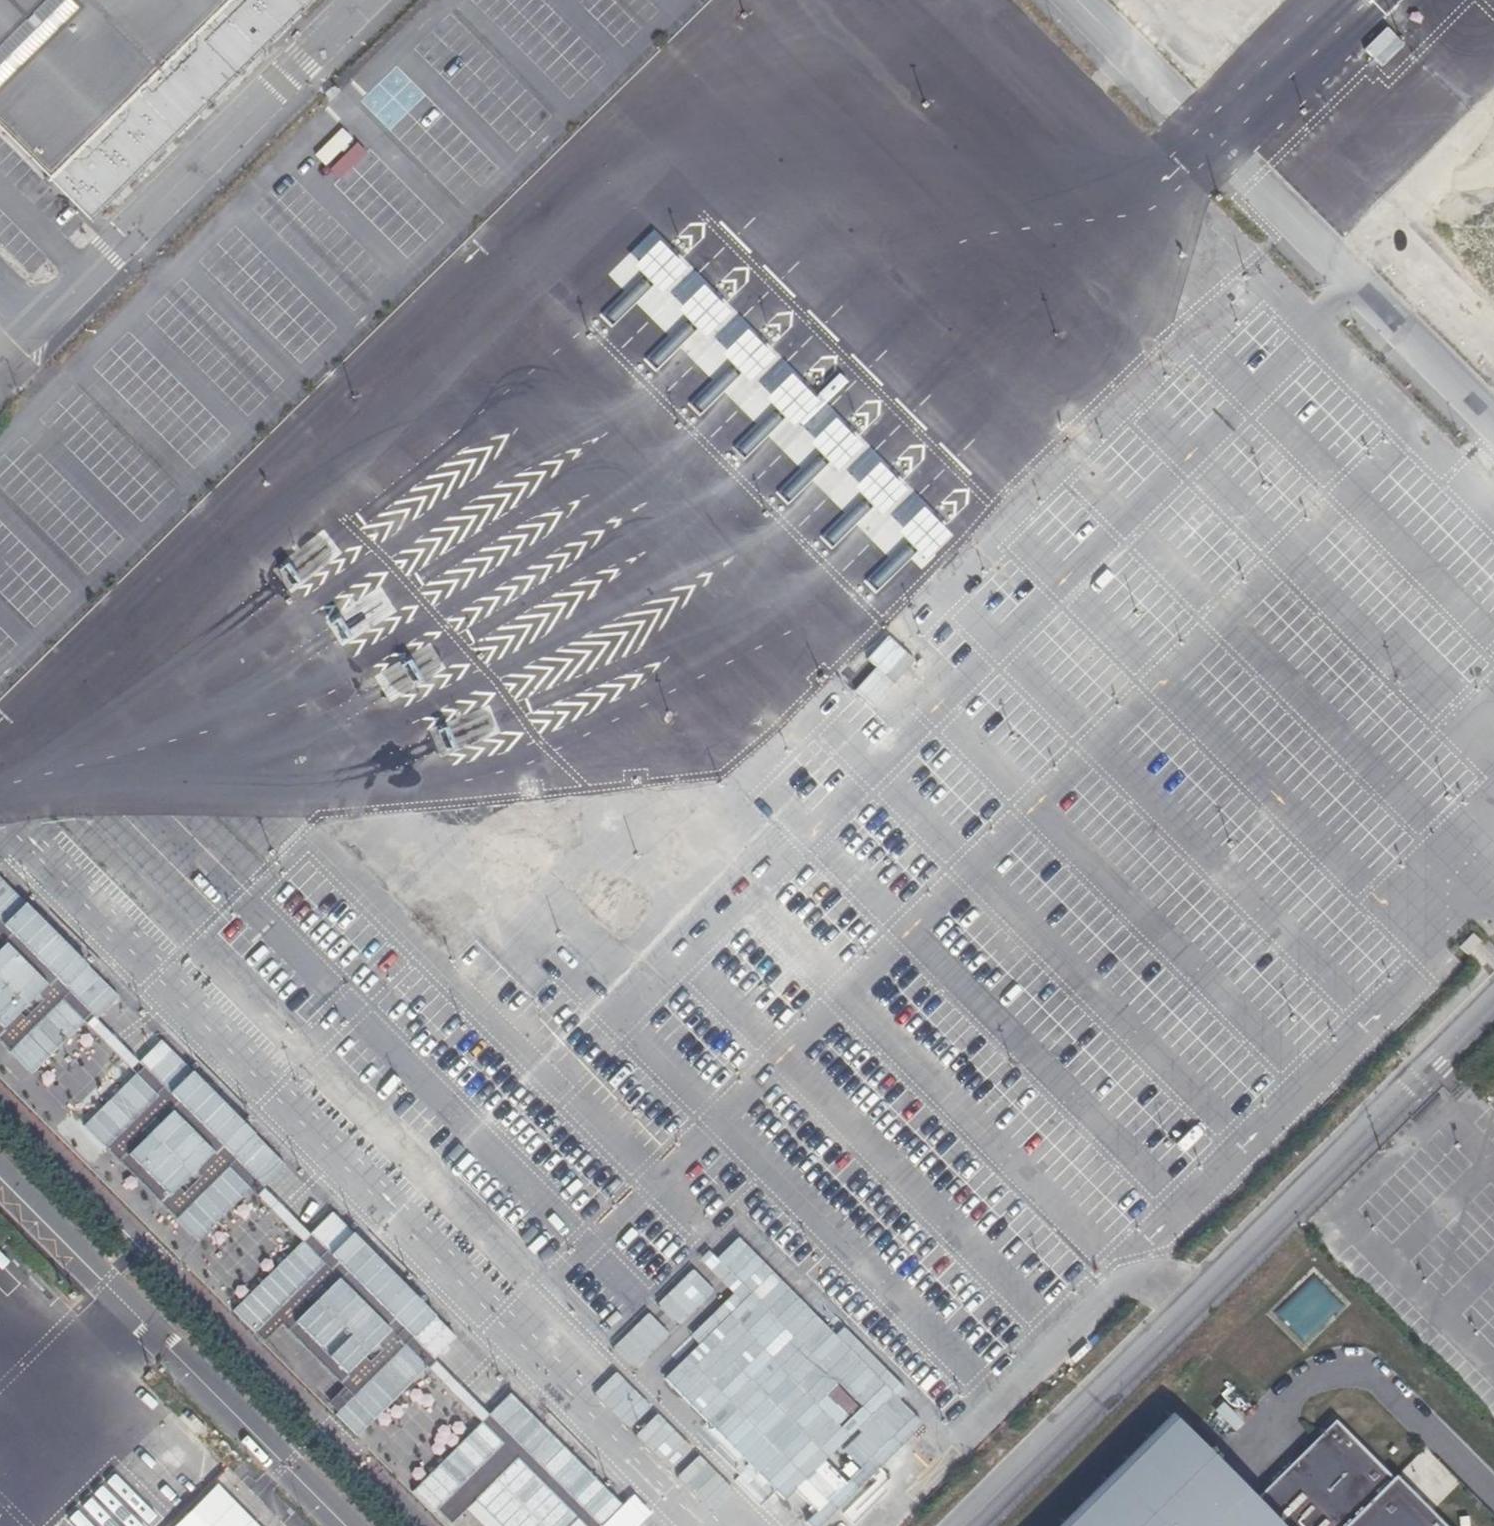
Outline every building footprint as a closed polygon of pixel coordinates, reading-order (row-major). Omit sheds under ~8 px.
[(88,220),(311,0),(0,0),(0,131),(88,220)] [(337,180),(364,157),(342,131),(313,155),(325,168),(326,167),(337,180)] [(157,1019),(51,1130),(91,1167),(196,1057),(157,1019)] [(1305,1343),(1344,1307),(1316,1277),(1277,1313),(1305,1343)] [(1059,1525),(1458,1525),(1398,1458),(1396,1461),(1335,1405),(1256,1491),(1232,1469),(1167,1408),(1059,1525)]
